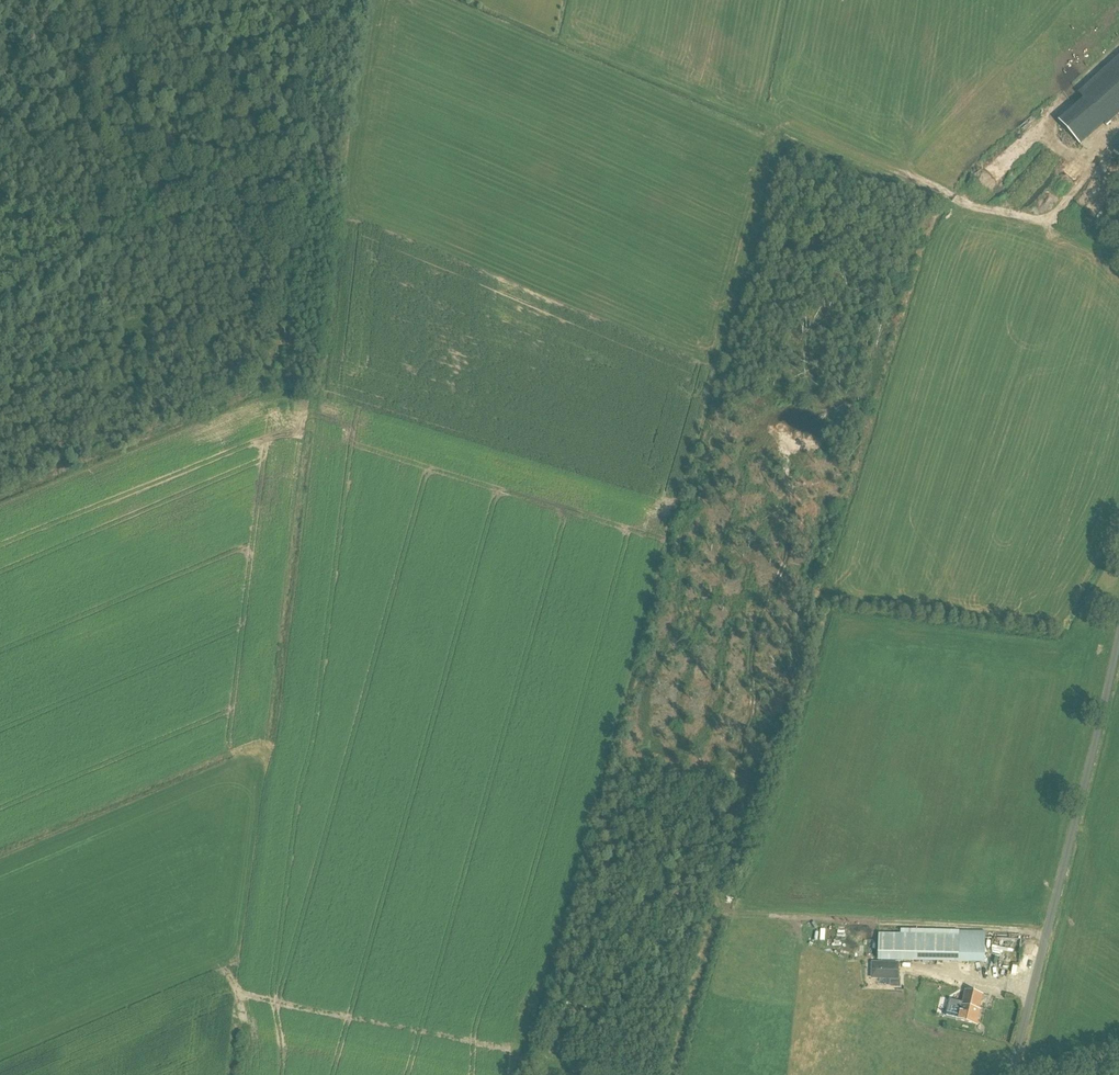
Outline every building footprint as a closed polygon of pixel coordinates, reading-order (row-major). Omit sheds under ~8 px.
[(1079,94),(1088,103),(1062,126),(1081,147),(1118,113),(1118,58),(1079,94)] [(985,962),(985,931),(959,930),(959,935),(879,933),(878,961),(958,962),(985,962)] [(903,968),(877,968),(877,983),(903,983),(903,968)] [(979,1010),(983,995),(964,990),(961,1006),(960,1005),(957,1020),(976,1025),(980,1010),(979,1010)]
